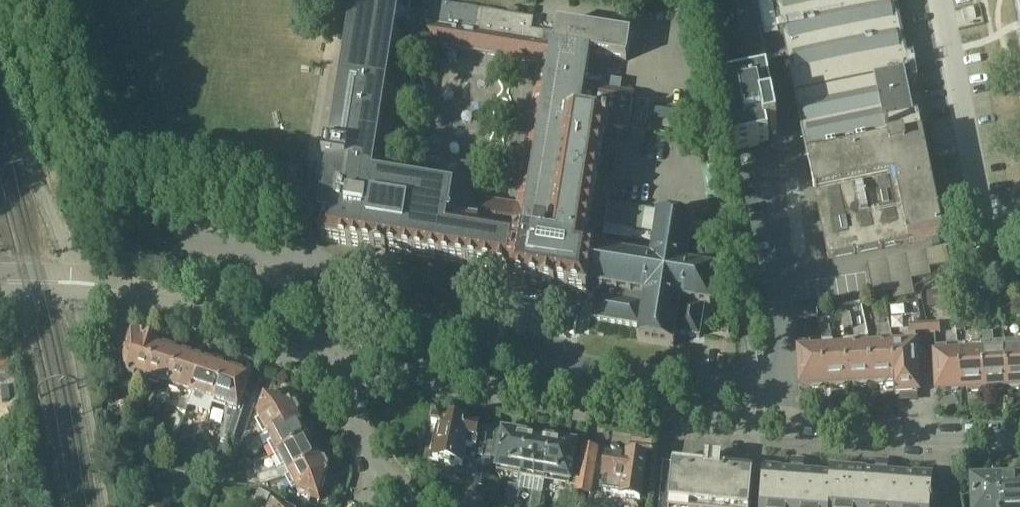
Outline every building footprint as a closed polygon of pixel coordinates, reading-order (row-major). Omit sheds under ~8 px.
[(479,11),(476,11),(476,8),(463,6),(463,9),(425,2),(423,14),(409,12),(411,0),(412,0),(355,0),(353,11),(355,12),(340,104),(394,112),(405,42),(472,53),(479,11)] [(723,72),(744,68),(744,70),(750,69),(750,67),(754,66),(755,70),(766,68),(765,64),(778,61),(787,59),(810,167),(829,259),(898,245),(942,237),(917,118),(912,119),(904,77),(909,76),(894,0),(708,0),(723,72)] [(973,8),(962,11),(965,20),(976,17),(973,8)] [(479,11),(472,53),(539,64),(517,205),(591,217),(604,129),(608,130),(608,126),(629,129),(634,95),(621,93),(622,82),(587,77),(591,55),(627,61),(631,37),(558,26),(556,36),(531,32),(533,20),(495,14),(495,11),(482,9),(482,12),(479,11)] [(738,84),(721,88),(734,151),(749,148),(760,146),(770,144),(768,134),(778,131),(774,110),(768,78),(754,81),(738,84)] [(325,220),(321,241),(372,250),(372,252),(386,254),(387,252),(447,261),(458,196),(458,194),(382,181),(394,112),(340,104),(332,154),(326,153),(324,168),(330,169),(324,208),(323,220),(325,220)] [(458,196),(447,261),(511,272),(509,282),(541,287),(540,289),(556,292),(556,290),(586,295),(586,297),(595,298),(592,320),(640,328),(638,341),(674,347),(676,334),(700,338),(705,306),(711,307),(717,271),(711,270),(716,238),(692,235),(694,222),(658,216),(655,231),(652,251),(594,241),(595,240),(587,239),(591,217),(517,205),(458,196)] [(604,225),(603,235),(632,240),(633,238),(650,241),(651,233),(643,231),(643,229),(655,231),(658,216),(659,211),(647,209),(608,203),(604,225)] [(696,224),(694,234),(715,238),(717,227),(696,224)] [(1012,260),(1003,261),(1005,273),(1015,271),(1012,260)] [(988,263),(966,265),(970,284),(992,280),(988,263)] [(886,307),(878,308),(880,321),(889,319),(887,307),(886,307)] [(962,308),(952,310),(957,331),(966,330),(962,308)] [(851,314),(841,315),(843,328),(854,327),(851,314)] [(828,319),(819,321),(822,333),(831,331),(828,319)] [(927,323),(926,323),(926,335),(936,334),(941,334),(939,323),(927,323)] [(922,324),(909,325),(909,335),(923,335),(924,335),(924,324),(922,324)] [(128,347),(126,353),(130,376),(132,377),(139,379),(140,376),(147,379),(159,344),(131,334),(127,347),(128,347)] [(936,334),(926,335),(927,340),(927,349),(936,349),(936,346),(936,334)] [(991,334),(980,334),(981,344),(983,388),(992,388),(993,390),(1001,389),(1003,387),(1006,387),(1004,343),(992,343),(991,334)] [(892,337),(892,338),(892,350),(894,385),(894,392),(895,392),(895,396),(896,396),(898,400),(918,399),(918,394),(919,394),(916,340),(916,336),(904,336),(904,341),(902,341),(902,343),(893,344),(892,337)] [(882,344),(869,345),(872,383),(874,383),(876,385),(883,384),(885,382),(886,382),(887,385),(894,385),(892,350),(892,338),(892,337),(882,338),(882,344)] [(856,339),(846,340),(847,350),(848,384),(858,384),(859,385),(867,385),(869,383),(872,383),(869,345),(857,346),(856,339)] [(831,340),(822,340),(822,348),(826,385),(834,385),(836,387),(843,387),(845,384),(848,384),(847,350),(846,340),(845,340),(845,347),(833,347),(833,340),(831,340)] [(811,342),(799,343),(802,387),(811,386),(813,388),(820,388),(822,385),(826,385),(822,348),(811,349),(811,342)] [(1004,343),(1006,387),(1009,387),(1011,389),(1018,388),(1019,386),(1019,342),(1004,343)] [(159,344),(147,379),(163,384),(170,386),(181,355),(171,351),(170,348),(159,344)] [(981,344),(958,345),(958,352),(960,389),(969,389),(971,391),(978,391),(979,388),(983,388),(981,344)] [(937,356),(935,356),(937,391),(946,390),(948,392),(955,392),(957,389),(960,389),(958,352),(947,353),(947,346),(936,346),(936,349),(937,356)] [(181,355),(170,386),(192,394),(203,362),(193,359),(193,355),(185,352),(182,355),(181,355)] [(203,362),(192,394),(214,401),(225,370),(216,366),(215,363),(207,360),(205,363),(203,362)] [(225,370),(214,401),(229,406),(228,409),(227,411),(227,412),(227,414),(227,415),(227,417),(227,418),(227,420),(227,421),(227,422),(227,423),(227,424),(227,425),(227,427),(227,428),(226,429),(226,430),(226,431),(223,441),(234,444),(247,405),(241,403),(250,377),(238,373),(237,370),(230,367),(227,370),(225,370)] [(161,392),(157,403),(165,406),(169,394),(161,392)] [(262,405),(258,417),(268,435),(299,419),(298,417),(299,414),(296,407),(292,407),(290,403),(288,404),(266,397),(264,396),(262,405)] [(184,399),(180,411),(187,413),(191,402),(184,399)] [(206,407),(203,418),(210,421),(214,409),(206,407)] [(243,448),(240,449),(245,459),(272,444),(279,457),(312,439),(306,428),(303,428),(299,421),(300,421),(299,419),(268,435),(256,441),(243,448)] [(429,441),(425,459),(450,464),(450,466),(456,467),(457,465),(463,466),(466,449),(473,450),(471,457),(490,461),(491,458),(494,444),(486,442),(489,430),(478,428),(464,425),(464,426),(443,422),(443,421),(434,419),(432,428),(440,429),(437,443),(430,442),(429,441)] [(494,444),(491,458),(499,459),(497,468),(511,471),(510,475),(521,477),(522,473),(528,437),(518,435),(517,432),(508,431),(506,433),(504,432),(503,435),(496,434),(494,444)] [(246,435),(243,448),(256,441),(251,433),(246,435)] [(520,487),(519,488),(520,488),(534,491),(543,492),(545,481),(546,477),(552,441),(542,439),(540,436),(532,435),(530,437),(528,437),(522,473),(521,477),(520,487)] [(312,439),(279,457),(290,477),(321,461),(320,458),(319,459),(315,452),(317,449),(312,439)] [(552,441),(546,477),(560,479),(559,483),(569,485),(577,445),(566,444),(565,441),(556,439),(553,441),(552,441)] [(199,448),(196,456),(207,460),(210,452),(199,448)] [(586,451),(579,491),(593,493),(600,453),(586,451)] [(603,495),(608,496),(615,497),(615,498),(623,498),(622,501),(623,501),(623,505),(625,506),(640,506),(640,504),(646,463),(645,463),(646,456),(631,453),(630,460),(628,460),(628,463),(611,460),(612,456),(608,456),(604,484),(605,484),(603,495)] [(174,460),(170,471),(186,476),(189,464),(174,460)] [(321,461),(290,477),(299,495),(311,498),(320,501),(320,499),(327,477),(329,476),(327,472),(329,469),(325,462),(322,462),(321,461)] [(761,506),(846,506),(848,472),(831,470),(831,475),(803,473),(804,462),(793,461),(792,473),(782,472),(764,471),(761,506)] [(669,506),(750,506),(754,469),(749,469),(726,467),(725,472),(701,470),(701,464),(673,462),(673,464),(672,472),(671,480),(671,489),(670,497),(669,506)] [(846,506),(941,506),(942,496),(932,495),(933,478),(915,477),(888,475),(889,463),(877,462),(876,474),(866,473),(848,472),(846,506)] [(663,463),(663,471),(672,472),(673,464),(663,463)] [(478,464),(475,487),(488,489),(491,466),(478,464)] [(277,471),(268,474),(271,484),(280,481),(277,471)] [(663,471),(662,480),(671,480),(672,472),(663,471)] [(268,474),(258,477),(262,487),(271,484),(268,474)] [(998,480),(999,506),(1019,506),(1019,479),(1010,479),(1008,477),(1002,478),(1000,480),(998,480)] [(973,481),(973,484),(973,488),(974,506),(999,506),(998,480),(986,481),(984,478),(978,479),(976,481),(973,481)] [(662,480),(661,488),(671,489),(671,480),(662,480)] [(510,485),(507,504),(516,506),(519,488),(520,487),(510,485)] [(661,488),(660,496),(670,497),(671,489),(661,488)] [(260,491),(257,498),(268,503),(271,496),(260,491)] [(543,492),(534,491),(534,492),(531,506),(541,506),(543,492)] [(660,496),(659,505),(669,506),(670,497),(660,496)] [(562,506),(573,506),(575,499),(565,497),(562,506)]
